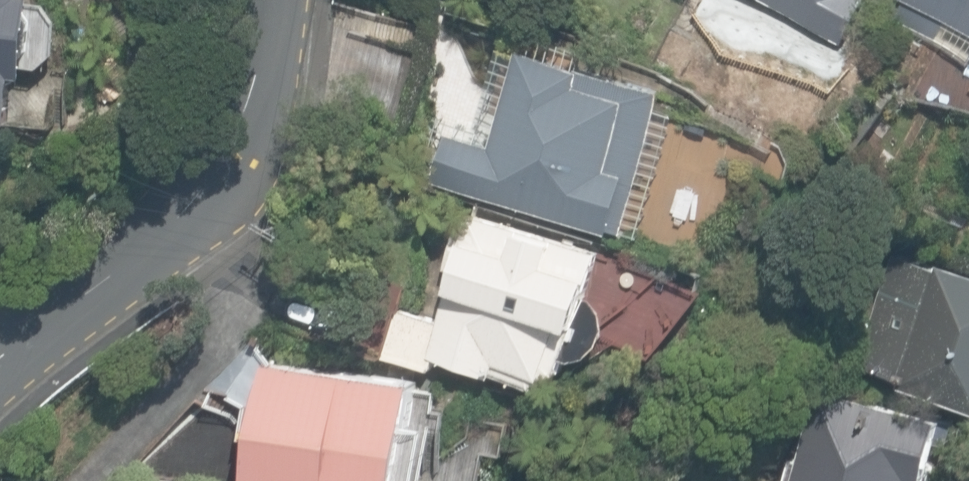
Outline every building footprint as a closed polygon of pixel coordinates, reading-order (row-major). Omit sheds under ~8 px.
[(18,131),(23,73),(34,74),(40,0),(0,0),(0,129),(18,131)] [(842,43),(866,0),(767,0),(842,43)] [(968,34),(968,0),(924,0),(920,7),(968,34)] [(437,180),(610,231),(612,227),(624,231),(666,89),(522,47),(493,143),(451,131),(437,180)] [(497,372),(538,384),(564,370),(568,355),(576,357),(594,353),(605,342),(610,325),(605,310),(594,297),(588,296),(602,247),(465,206),(447,268),(455,270),(440,319),(398,309),(384,357),(433,369),(437,358),(496,376),(497,372)] [(968,399),(968,268),(950,263),(950,266),(905,252),(871,364),(914,378),(913,382),(968,399)] [(282,323),(351,343),(362,304),(293,284),(282,323)] [(433,423),(417,421),(423,376),(272,357),(257,480),(426,480),(433,423)] [(965,417),(829,384),(811,458),(802,456),(796,480),(953,480),(965,417)]
